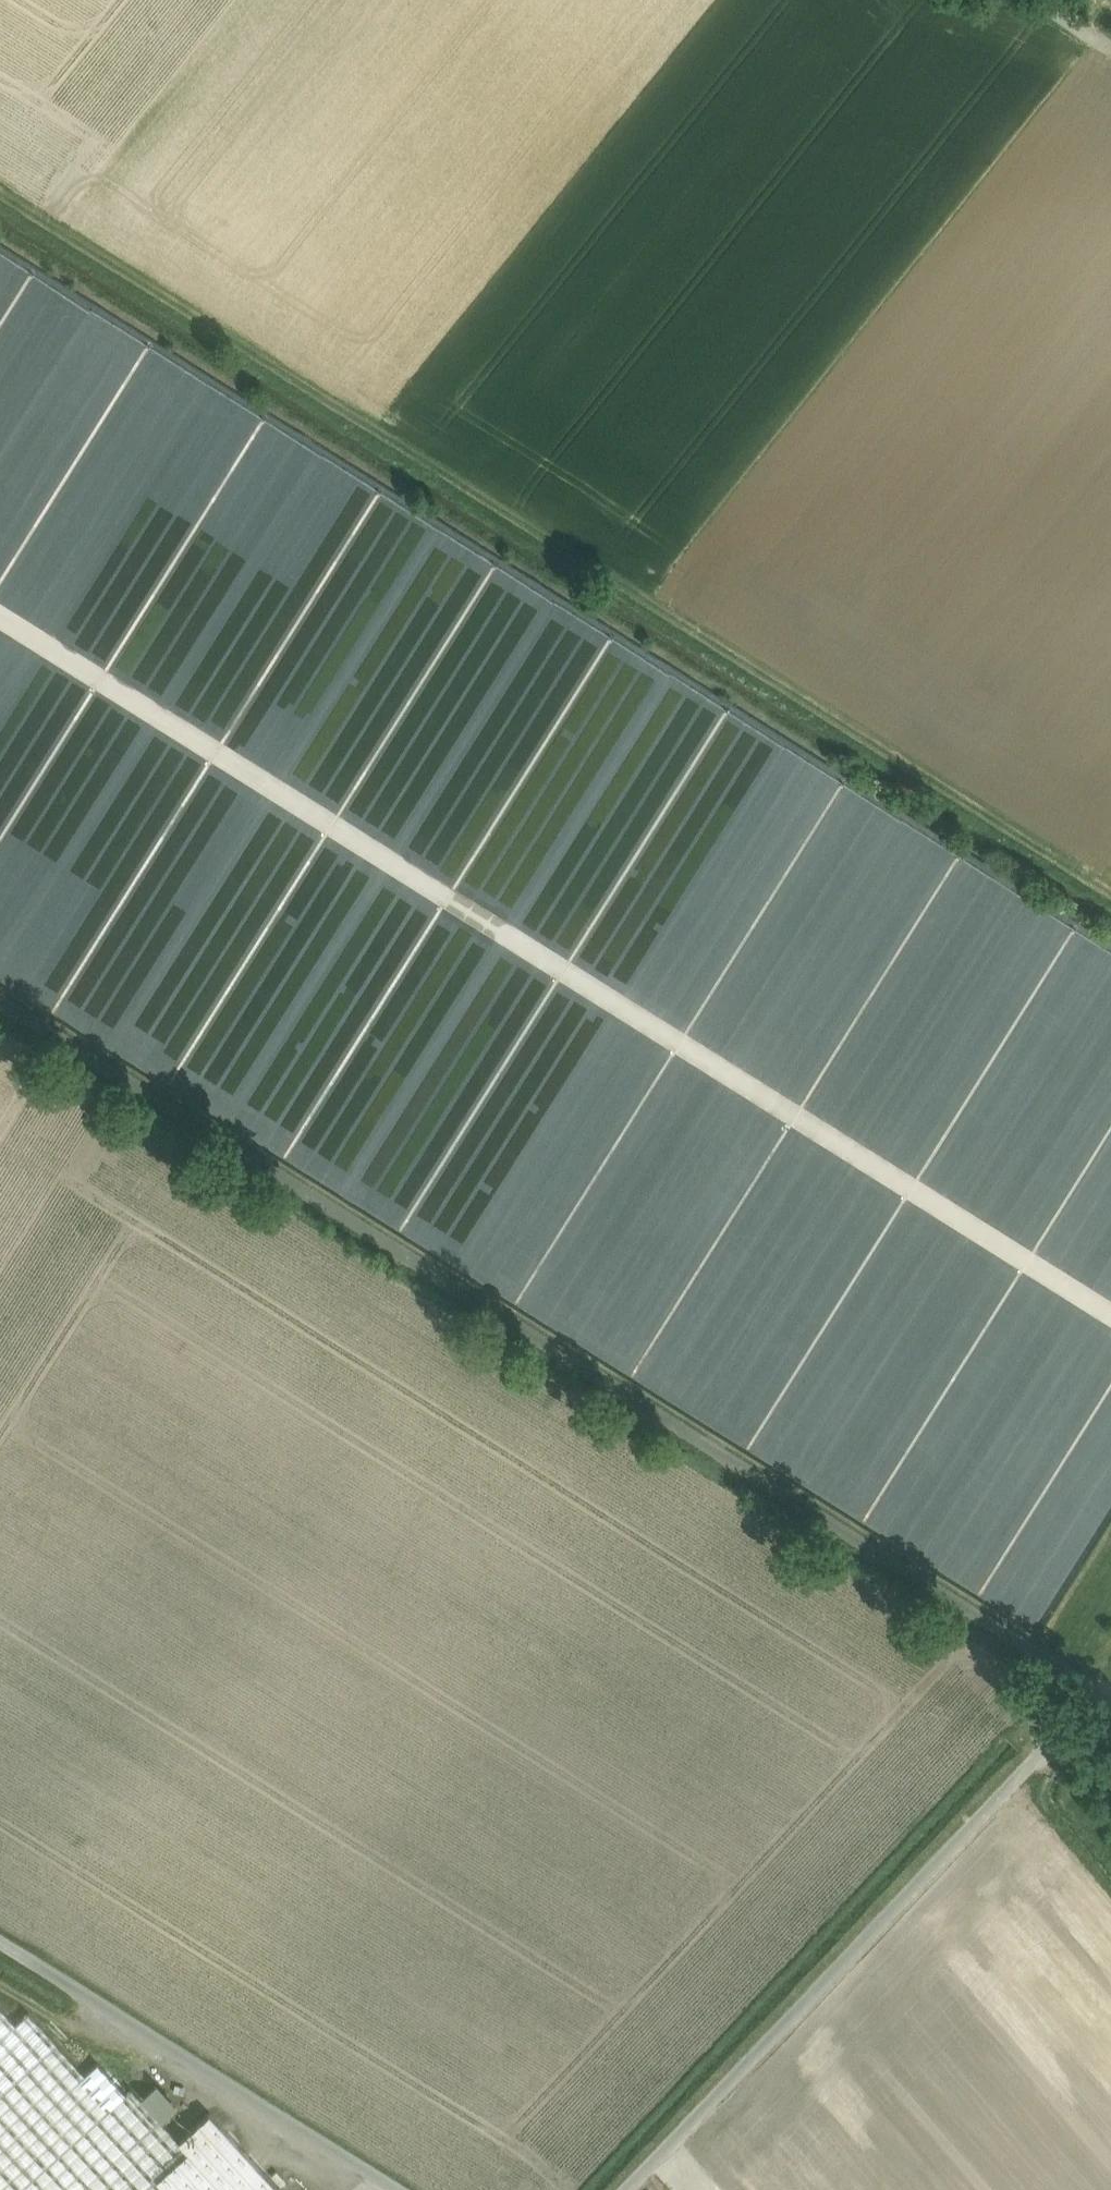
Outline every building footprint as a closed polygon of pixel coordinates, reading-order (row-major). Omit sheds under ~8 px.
[(210,2111),(179,2140),(132,2087),(126,2093),(98,2062),(84,2072),(57,2042),(0,2094),(0,2189),(278,2189),(277,2189),(279,2187),(210,2111)]
